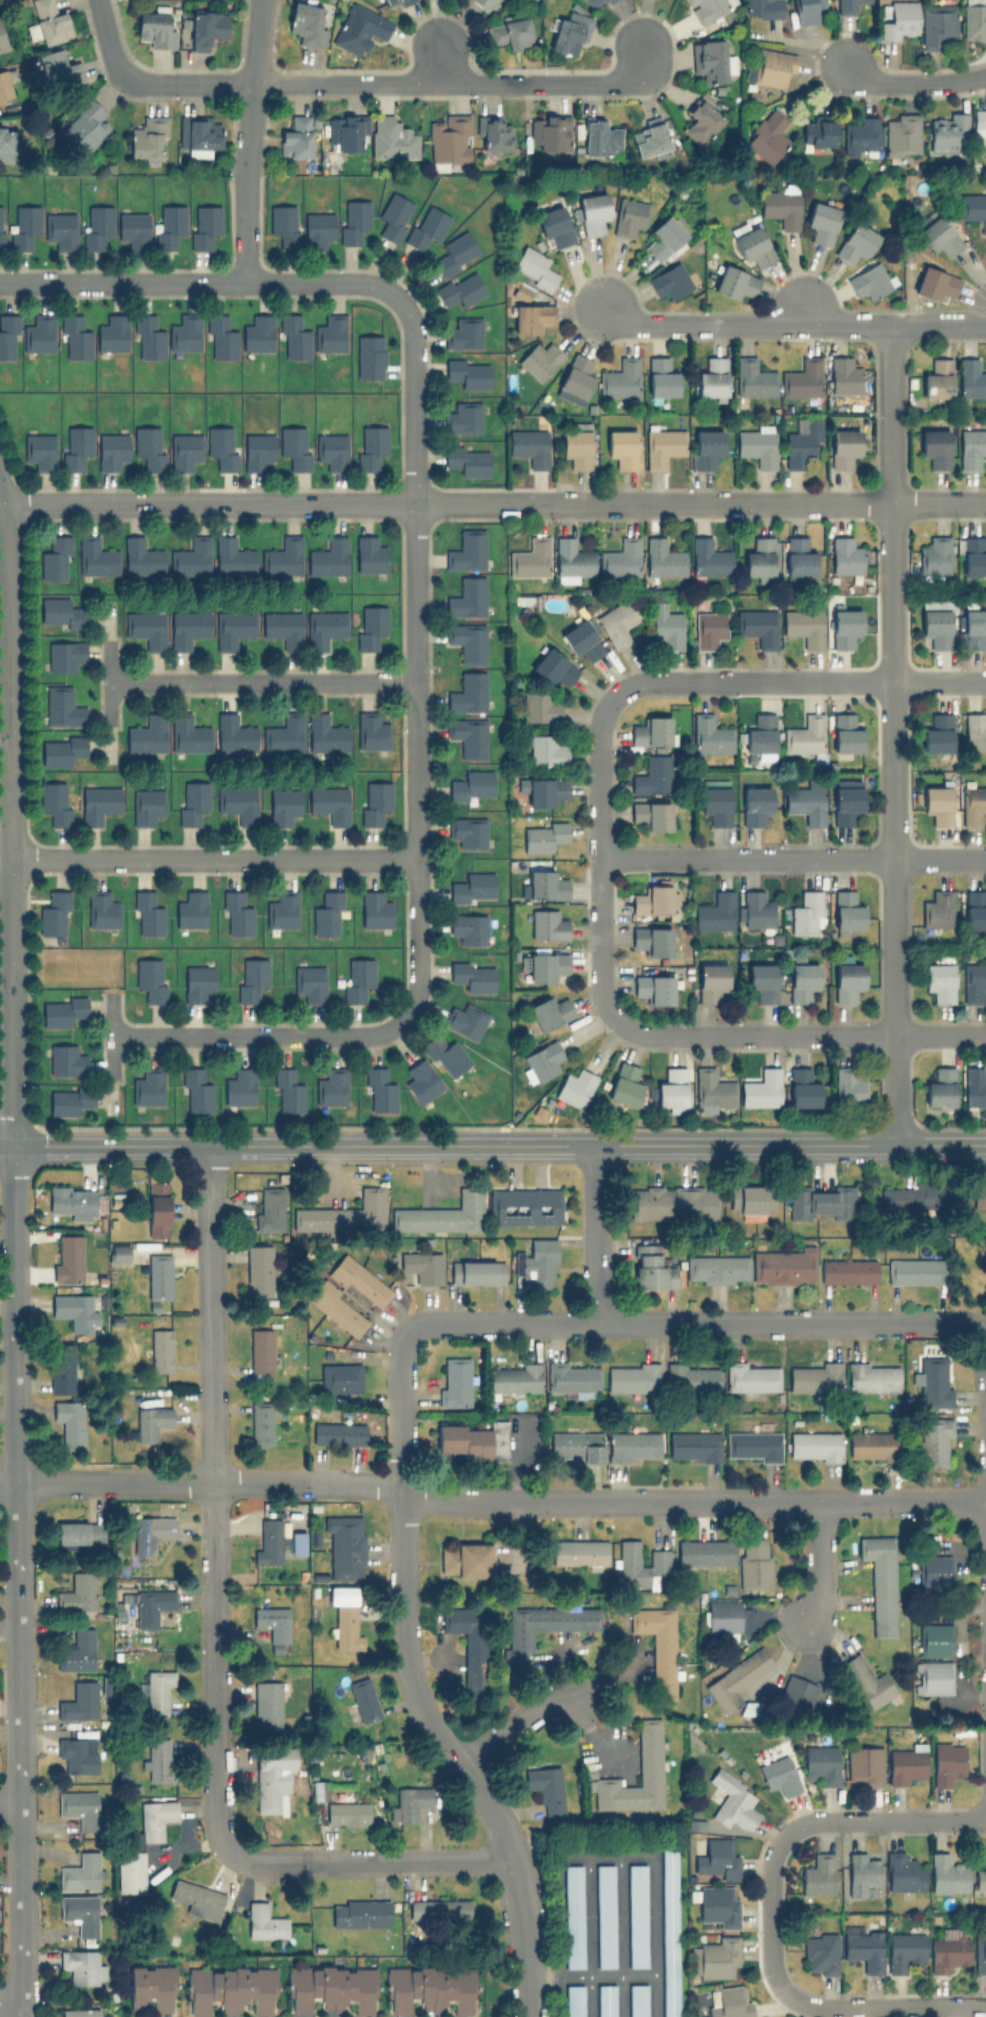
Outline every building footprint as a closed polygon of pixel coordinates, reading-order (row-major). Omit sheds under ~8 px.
[(55,13),(52,0),(30,0),(36,25),(27,27),(29,34),(38,32),(41,44),(72,37),(66,10),(55,13)] [(389,11),(411,0),(384,0),(389,11)] [(482,10),(493,0),(473,0),(482,10)] [(591,10),(607,0),(585,0),(591,10)] [(737,5),(734,0),(685,0),(699,25),(737,5)] [(781,17),(781,0),(745,0),(745,17),(781,17)] [(795,24),(817,22),(816,9),(825,8),(824,0),(793,0),(795,24)] [(836,13),(856,13),(856,1),(869,1),(869,0),(836,0),(836,13)] [(962,38),(985,38),(985,0),(962,0),(962,38)] [(292,1),(287,30),(298,32),(296,44),(322,48),(325,27),(319,26),(322,6),(292,1)] [(392,21),(351,1),(330,42),(360,57),(372,35),(383,41),(392,21)] [(916,1),(880,1),(880,38),(916,37),(916,1)] [(921,49),(943,49),(943,39),(955,39),(955,4),(921,4),(921,49)] [(148,47),(172,48),(173,6),(153,6),(153,12),(137,12),(137,38),(148,38),(148,47)] [(590,16),(566,10),(564,19),(556,17),(548,49),(580,57),(590,16)] [(225,12),(191,11),(190,50),(208,50),(209,38),(225,38),(225,12)] [(0,16),(0,49),(10,46),(0,16)] [(532,45),(526,16),(486,24),(490,44),(505,41),(507,50),(532,45)] [(691,40),(692,73),(703,72),(703,82),(726,82),(726,74),(735,73),(734,54),(724,55),(723,39),(691,40)] [(787,89),(794,54),(759,47),(753,82),(787,89)] [(83,79),(79,60),(66,63),(63,48),(38,53),(45,87),(83,79)] [(12,97),(6,69),(0,70),(0,100),(12,97)] [(58,129),(84,155),(111,128),(100,118),(105,113),(90,97),(58,129)] [(683,132),(701,146),(724,117),(699,98),(685,115),(692,121),(683,132)] [(780,131),(789,118),(772,105),(743,144),(770,165),(790,139),(780,131)] [(972,108),(972,137),(985,137),(985,108),(972,108)] [(310,114),(290,114),(290,129),(280,129),(280,157),(310,157),(310,114)] [(365,114),(328,114),(328,150),(365,150),(365,114)] [(395,115),(372,114),(372,158),(417,158),(418,134),(409,134),(409,125),(395,125),(395,115)] [(469,114),(439,114),(439,123),(429,123),(429,170),(449,170),(449,162),(469,162),(469,114)] [(569,150),(569,114),(531,114),(531,150),(569,150)] [(918,114),(885,114),(885,154),(918,154),(918,114)] [(957,150),(957,135),(966,135),(966,114),(929,114),(929,150),(957,150)] [(159,157),(159,138),(167,138),(167,115),(142,115),(142,127),(129,127),(129,157),(159,157)] [(478,115),(478,153),(512,153),(512,125),(501,125),(501,115),(478,115)] [(219,149),(219,116),(178,116),(178,147),(188,147),(188,157),(209,157),(209,149),(219,149)] [(843,154),(877,154),(877,116),(854,116),(854,123),(843,123),(843,154)] [(606,118),(584,119),(585,155),(621,154),(620,127),(606,127),(606,118)] [(833,146),(833,118),(803,118),(803,146),(833,146)] [(671,152),(661,119),(630,128),(639,161),(671,152)] [(14,126),(0,126),(0,162),(13,162),(14,126)] [(761,217),(779,217),(779,230),(799,230),(799,184),(785,184),(785,191),(761,191),(761,217)] [(416,204),(391,191),(377,219),(385,222),(379,235),(396,244),(416,204)] [(609,219),(606,193),(577,196),(578,206),(574,206),(575,220),(580,220),(581,235),(603,233),(602,220),(609,219)] [(960,193),(960,220),(979,220),(979,233),(985,233),(985,193),(960,193)] [(614,234),(632,237),(634,227),(644,229),(648,202),(619,198),(614,234)] [(369,200),(341,200),(341,245),(360,245),(360,231),(369,231),(369,200)] [(805,227),(814,230),(811,241),(828,246),(839,209),(813,201),(805,227)] [(421,251),(428,240),(435,244),(450,217),(426,203),(404,242),(421,251)] [(156,205),(156,250),(175,250),(175,235),(185,235),(185,205),(156,205)] [(270,205),(270,237),(281,237),(281,250),(297,250),(296,205),(270,205)] [(553,238),(554,245),(573,242),(566,205),(537,210),(543,240),(553,238)] [(12,206),(11,250),(29,250),(29,237),(39,237),(40,206),(12,206)] [(83,206),(83,250),(102,250),(102,238),(112,238),(112,206),(83,206)] [(219,206),(191,206),(191,250),(210,250),(210,235),(219,235),(219,206)] [(45,238),(56,238),(56,250),(75,250),(75,211),(45,211),(45,238)] [(948,256),(963,243),(937,211),(914,230),(933,254),(941,247),(948,256)] [(147,212),(118,212),(118,238),(128,238),(128,250),(147,250),(147,212)] [(333,213),(304,213),(304,249),(323,249),(323,239),(333,239),(333,213)] [(648,232),(655,238),(645,248),(658,262),(687,235),(667,214),(648,232)] [(864,258),(879,235),(855,220),(834,254),(850,264),(857,254),(864,258)] [(743,262),(753,258),(757,267),(774,260),(758,221),(730,232),(743,262)] [(443,276),(480,255),(466,230),(440,245),(446,254),(434,261),(443,276)] [(551,260),(525,245),(510,270),(548,291),(558,275),(547,268),(551,260)] [(669,299),(692,287),(679,261),(646,278),(656,297),(666,292),(669,299)] [(867,299),(897,285),(892,275),(888,276),(880,261),(845,278),(854,296),(864,291),(867,299)] [(712,289),(736,300),(740,291),(751,296),(759,278),(724,263),(712,289)] [(913,290),(949,305),(960,279),(924,264),(913,290)] [(486,294),(474,269),(434,288),(443,306),(457,299),(460,306),(486,294)] [(514,305),(513,333),(537,334),(537,333),(540,333),(540,326),(553,326),(553,305),(549,305),(549,304),(537,305),(514,305)] [(200,312),(180,312),(180,323),(169,323),(169,351),(200,351),(200,312)] [(345,313),(325,313),(325,324),(314,324),(314,351),(345,351),(345,313)] [(17,359),(17,314),(0,314),(0,359),(17,359)] [(54,351),(54,314),(33,314),(33,324),(23,324),(23,351),(54,351)] [(91,358),(91,327),(81,327),(81,314),(62,314),(62,358),(91,358)] [(96,324),(96,351),(126,351),(126,314),(107,314),(107,324),(96,324)] [(134,358),(164,358),(164,326),(153,326),(153,314),(134,314),(134,358)] [(207,359),(236,359),(236,326),(226,326),(226,314),(207,314),(207,359)] [(271,314),(253,314),(253,324),(243,324),(243,351),(271,351),(271,314)] [(309,325),(299,325),(299,314),(280,314),(280,358),(309,358),(309,325)] [(480,317),(455,317),(455,327),(445,327),(445,347),(480,347),(480,317)] [(383,378),(383,335),(356,335),(356,378),(383,378)] [(535,342),(516,362),(538,382),(555,365),(564,355),(549,341),(542,349),(535,342)] [(555,394),(557,388),(568,366),(568,365),(574,352),(592,361),(587,372),(594,375),(592,378),(593,378),(588,389),(580,406),(555,394)] [(736,395),(776,395),(776,370),(757,370),(757,355),(736,355),(736,395)] [(600,395),(637,395),(637,356),(619,356),(619,370),(600,370),(600,395)] [(668,356),(648,356),(648,395),(677,395),(677,370),(668,370),(668,356)] [(726,356),(707,356),(707,368),(698,368),(698,396),(726,396),(726,356)] [(820,396),(820,356),(800,356),(800,370),(781,370),(781,396),(820,396)] [(830,393),(858,393),(858,356),(830,356),(830,393)] [(923,369),(923,400),(951,400),(951,358),(932,358),(932,369),(923,369)] [(979,371),(979,358),(959,358),(959,396),(985,396),(985,371),(979,371)] [(488,388),(488,359),(446,359),(446,378),(458,378),(458,388),(488,388)] [(480,432),(479,402),(455,402),(455,412),(444,412),(444,432),(480,432)] [(785,431),(785,469),(805,469),(806,456),(820,456),(820,418),(797,418),(796,431),(785,431)] [(562,457),(571,457),(571,468),(590,468),(590,423),(573,423),(573,430),(562,430),(562,457)] [(757,429),(736,429),(736,456),(756,456),(756,468),(776,468),(776,424),(757,424),(757,429)] [(357,471),(375,471),(375,456),(386,456),(386,425),(357,425),(357,471)] [(92,426),(63,426),(62,471),(82,471),(82,456),(91,456),(92,426)] [(134,427),(134,459),(144,459),(144,471),(162,471),(162,426),(134,427)] [(217,471),(235,471),(235,426),(207,426),(207,459),(217,459),(217,471)] [(279,426),(279,459),(290,459),(290,471),(309,471),(309,426),(279,426)] [(685,454),(684,427),(646,427),(646,468),(666,468),(666,454),(685,454)] [(692,429),(692,468),(714,468),(714,457),(722,457),(722,429),(692,429)] [(859,429),(831,429),(831,468),(850,468),(850,457),(858,457),(859,429)] [(948,429),(920,429),(920,456),(930,456),(930,468),(948,468),(948,429)] [(960,468),(981,468),(981,455),(985,455),(985,429),(960,429),(960,468)] [(509,430),(509,456),(528,456),(528,468),(546,468),(546,430),(509,430)] [(635,430),(607,430),(607,457),(617,457),(617,469),(635,469),(635,430)] [(98,470),(117,470),(117,460),(127,460),(127,433),(98,433),(98,470)] [(200,460),(200,433),(170,433),(170,471),(190,471),(190,460),(200,460)] [(273,433),(244,433),(244,471),(263,471),(263,460),(273,460),(273,433)] [(346,433),(316,433),(316,460),(326,460),(326,471),(346,471),(346,433)] [(54,434),(24,434),(24,460),(35,460),(35,471),(54,471),(54,434)] [(488,476),(488,446),(444,446),(444,465),(457,465),(457,476),(488,476)] [(484,528),(458,528),(458,549),(444,549),(444,569),(484,569),(484,528)] [(118,574),(118,549),(98,549),(98,534),(79,534),(79,574),(118,574)] [(300,534),(280,534),(280,549),(261,549),(261,574),(300,574),(300,534)] [(40,580),(68,580),(68,535),(49,535),(49,549),(40,549),(40,580)] [(163,574),(163,548),(144,548),(144,535),(125,535),(125,574),(163,574)] [(209,535),(189,535),(189,549),(169,549),(169,574),(209,574),(209,535)] [(254,574),(254,548),(235,548),(235,535),(216,535),(216,574),(254,574)] [(307,574),(345,574),(345,535),(326,535),(326,549),(307,549),(307,574)] [(356,572),(385,572),(385,545),(375,545),(375,535),(356,535),(356,572)] [(949,573),(949,535),(929,535),(929,546),(919,546),(919,573),(949,573)] [(509,575),(548,575),(548,536),(529,536),(529,549),(509,549),(509,575)] [(594,549),(574,549),(574,536),(555,536),(555,582),(578,582),(578,575),(594,575),(594,549)] [(601,576),(639,576),(639,536),(620,536),(620,550),(601,550),(601,576)] [(685,576),(685,549),(666,549),(666,536),(647,536),(647,576),(685,576)] [(693,576),(731,576),(731,549),(712,549),(712,536),(693,536),(693,576)] [(774,579),(774,536),(754,536),(754,549),(744,549),(744,579),(774,579)] [(786,577),(814,577),(814,545),(809,545),(809,536),(786,536),(786,577)] [(832,573),(861,573),(861,545),(852,545),(852,536),(832,536),(832,573)] [(983,546),(983,536),(962,536),(962,576),(985,576),(985,546),(983,546)] [(483,576),(458,576),(458,596),(445,596),(445,614),(483,614),(483,576)] [(84,626),(84,608),(70,608),(70,597),(40,597),(40,626),(84,626)] [(614,651),(631,642),(624,628),(640,620),(630,598),(596,615),(614,651)] [(922,600),(922,638),(930,638),(929,648),(950,649),(951,600),(922,600)] [(652,601),(653,638),(663,638),(663,649),(682,648),(682,612),(668,612),(668,601),(652,601)] [(375,651),(375,636),(384,637),(385,606),(358,605),(357,650),(375,651)] [(833,648),(851,648),(851,637),(860,637),(860,609),(833,609),(833,648)] [(964,609),(964,649),(984,649),(984,637),(985,637),(985,609),(964,609)] [(737,610),(737,635),(757,635),(756,647),(776,647),(776,610),(737,610)] [(821,610),(784,610),(784,636),(803,636),(803,649),(821,649),(821,610)] [(216,611),(216,651),(236,651),(236,637),(255,637),(255,611),(216,611)] [(262,637),(282,637),(282,650),(301,650),(301,611),(262,611),(262,637)] [(346,611),(307,611),(307,650),(327,650),(327,637),(346,637),(346,611)] [(125,637),(144,637),(144,651),(164,651),(164,612),(125,612),(125,637)] [(171,612),(171,650),(191,650),(191,637),(209,637),(209,612),(171,612)] [(715,649),(715,638),(726,638),(726,612),(696,612),(696,649),(715,649)] [(574,657),(583,652),(587,661),(603,652),(585,618),(560,632),(574,657)] [(483,624),(446,624),(446,645),(458,645),(458,664),(483,664),(483,624)] [(49,641),(49,672),(74,672),(74,661),(84,661),(84,641),(49,641)] [(565,686),(578,670),(548,645),(530,668),(551,685),(556,678),(565,686)] [(484,710),(484,672),(460,672),(460,690),(446,690),(446,710),(484,710)] [(71,685),(46,685),(46,726),(84,726),(84,706),(71,706),(71,685)] [(559,702),(549,702),(549,691),(523,691),(523,721),(559,721),(559,702)] [(172,751),(210,751),(210,725),(191,725),(192,711),(172,711),(172,751)] [(263,751),(302,751),(302,711),(282,711),(282,726),(263,726),(263,751)] [(357,749),(387,749),(387,722),(376,722),(376,711),(357,711),(357,749)] [(255,751),(255,725),(237,725),(237,712),(217,712),(217,751),(255,751)] [(347,751),(347,725),(327,725),(327,712),(308,712),(308,751),(347,751)] [(784,752),(814,752),(814,760),(823,760),(822,712),(803,712),(804,726),(784,726),(784,752)] [(164,713),(145,713),(145,725),(126,725),(126,751),(164,751),(164,713)] [(693,713),(693,752),(732,752),(732,726),(713,726),(713,713),(693,713)] [(774,713),(754,713),(754,726),(745,726),(745,752),(758,752),(758,759),(774,759),(774,713)] [(854,722),(854,713),(833,713),(833,752),(861,752),(861,722),(854,722)] [(950,713),(930,713),(930,725),(922,725),(922,752),(950,752),(950,713)] [(985,750),(985,723),(984,723),(984,713),(964,713),(964,750),(985,750)] [(630,745),(669,745),(669,716),(642,716),(642,725),(630,725),(630,745)] [(484,718),(446,718),(446,738),(460,738),(460,759),(484,759),(484,718)] [(567,764),(567,744),(556,744),(556,735),(530,734),(529,764),(567,764)] [(86,737),(42,736),(41,766),(70,766),(71,755),(85,756),(86,737)] [(670,754),(645,754),(645,774),(631,774),(631,793),(670,793),(670,754)] [(492,770),(462,770),(462,780),(447,780),(447,799),(492,799),(492,770)] [(528,778),(528,806),(554,806),(554,798),(565,798),(565,778),(528,778)] [(701,813),(710,813),(710,826),(728,826),(729,780),(701,779),(701,813)] [(861,813),(861,779),(834,779),(834,825),(853,825),(853,813),(861,813)] [(207,781),(179,781),(179,826),(197,826),(198,814),(207,814),(207,781)] [(785,787),(785,813),(804,813),(804,826),(823,826),(822,781),(808,781),(808,786),(785,787)] [(68,826),(68,782),(40,782),(40,813),(51,813),(51,826),(68,826)] [(389,782),(361,782),(361,826),(380,826),(380,814),(389,814),(389,782)] [(120,786),(82,786),(82,826),(101,826),(101,813),(120,813),(120,786)] [(216,786),(216,813),(236,813),(236,826),(256,826),(256,786),(216,786)] [(347,826),(347,786),(308,787),(308,813),(328,813),(328,826),(347,826)] [(742,826),(762,826),(762,814),(771,814),(771,786),(742,786),(742,826)] [(951,825),(951,786),(923,786),(923,813),(932,813),(932,825),(951,825)] [(962,786),(962,826),(982,826),(982,811),(985,811),(985,786),(962,786)] [(132,826),(152,826),(153,816),(163,816),(163,789),(132,789),(132,826)] [(270,826),(289,826),(289,815),(299,815),(299,789),(270,789),(270,826)] [(669,830),(669,801),(630,801),(631,821),(643,821),(643,830),(669,830)] [(485,817),(449,817),(449,838),(460,838),(460,848),(485,848),(485,817)] [(523,852),(554,852),(554,842),(566,842),(566,822),(523,822),(523,852)] [(567,898),(567,879),(556,879),(556,870),(522,870),(522,898),(567,898)] [(449,902),(493,902),(493,872),(461,872),(461,883),(449,883),(449,902)] [(631,894),(631,914),(670,914),(670,885),(644,885),(644,894),(631,894)] [(922,927),(952,927),(952,889),(932,889),(932,901),(922,901),(922,927)] [(39,935),(68,935),(68,890),(49,890),(49,904),(39,904),(39,935)] [(117,927),(117,900),(108,900),(108,890),(88,890),(88,927),(117,927)] [(163,903),(153,903),(153,890),(134,890),(134,935),(163,935),(163,903)] [(205,890),(186,890),(186,901),(175,901),(175,927),(205,927),(205,890)] [(252,935),(252,902),(242,902),(242,890),(223,890),(223,935),(252,935)] [(297,890),(276,890),(276,901),(266,901),(266,927),(297,927),(297,890)] [(312,935),(341,935),(341,890),(323,890),(323,903),(312,903),(312,935)] [(361,927),(391,927),(391,900),(381,900),(381,890),(361,890),(361,927)] [(732,890),(713,890),(713,903),(694,903),(694,929),(732,929),(732,890)] [(742,890),(742,927),(773,927),(773,899),(763,899),(763,890),(742,890)] [(822,890),(800,890),(800,906),(791,906),(791,934),(822,934),(822,890)] [(834,890),(834,930),(861,930),(861,890),(834,890)] [(985,903),(985,890),(965,890),(965,929),(985,929),(985,903)] [(531,939),(567,939),(567,919),(557,919),(557,910),(531,910),(531,939)] [(485,915),(450,915),(450,934),(460,934),(460,944),(485,944),(485,915)] [(669,927),(630,927),(630,947),(643,947),(643,955),(669,955),(669,927)] [(567,953),(523,953),(523,980),(567,980),(567,953)] [(135,958),(136,988),(145,988),(145,1003),(164,1003),(164,958),(135,958)] [(257,1003),(257,989),(266,989),(266,958),(238,958),(238,1003),(257,1003)] [(364,1003),(364,988),(372,988),(372,958),(344,958),(344,1003),(364,1003)] [(493,992),(493,962),(450,962),(450,981),(461,981),(461,992),(493,992)] [(863,990),(863,962),(834,962),(834,1003),(855,1003),(855,990),(863,990)] [(924,989),(933,989),(933,1003),(952,1003),(952,962),(924,962),(924,989)] [(698,1000),(718,1000),(718,991),(726,991),(726,963),(698,963),(698,1000)] [(776,1002),(776,963),(748,963),(748,990),(756,990),(756,1002),(776,1002)] [(817,990),(817,963),(790,963),(790,1002),(809,1002),(809,990),(817,990)] [(963,963),(963,1001),(983,1001),(983,989),(985,989),(985,963),(963,963)] [(205,1002),(205,993),(214,993),(214,965),(184,965),(184,1002),(205,1002)] [(324,1003),(324,966),(294,966),(294,991),(304,991),(304,1003),(324,1003)] [(672,1001),(672,970),(634,970),(634,1001),(672,1001)] [(62,1000),(42,1000),(42,1027),(71,1027),(71,1016),(87,1016),(87,996),(62,996),(62,1000)] [(574,1016),(566,997),(553,1003),(550,996),(523,1008),(534,1033),(574,1016)] [(442,1027),(476,1040),(487,1011),(465,1003),(462,1011),(450,1006),(442,1027)] [(470,1061),(451,1038),(444,1043),(436,1033),(420,1046),(448,1080),(470,1061)] [(554,1061),(563,1056),(553,1039),(521,1057),(535,1082),(558,1069),(554,1061)] [(50,1044),(50,1075),(86,1074),(86,1054),(76,1054),(76,1044),(50,1044)] [(403,1084),(420,1104),(443,1085),(421,1057),(405,1070),(411,1077),(403,1084)] [(639,1067),(619,1060),(607,1098),(634,1106),(641,1083),(634,1081),(639,1067)] [(668,1112),(686,1113),(687,1067),(666,1066),(666,1079),(657,1079),(656,1106),(668,1106),(668,1112)] [(735,1080),(715,1080),(715,1066),(696,1066),(696,1113),(716,1113),(716,1105),(735,1105),(735,1080)] [(984,1080),(984,1066),(964,1066),(964,1105),(985,1105),(985,1080),(984,1080)] [(162,1104),(162,1067),(142,1067),(142,1078),(132,1078),(132,1104),(162,1104)] [(202,1067),(183,1067),(183,1112),(211,1112),(211,1080),(202,1080),(202,1067)] [(274,1112),(303,1112),(303,1079),(294,1079),(294,1067),(274,1067),(274,1112)] [(345,1104),(345,1067),(326,1067),(326,1079),(316,1079),(316,1104),(345,1104)] [(394,1111),(394,1079),(384,1079),(384,1067),(365,1067),(365,1111),(394,1111)] [(779,1067),(759,1067),(759,1081),(740,1081),(740,1106),(779,1106),(779,1067)] [(789,1067),(789,1106),(817,1106),(817,1078),(809,1078),(809,1067),(789,1067)] [(864,1077),(854,1077),(854,1067),(834,1067),(834,1101),(864,1101),(864,1077)] [(953,1105),(953,1067),(934,1067),(934,1078),(926,1078),(926,1105),(953,1105)] [(254,1104),(254,1068),(235,1068),(235,1079),(224,1079),(224,1104),(254,1104)] [(596,1076),(579,1068),(575,1076),(566,1072),(554,1097),(582,1109),(596,1076)] [(92,1106),(92,1088),(49,1088),(49,1116),(79,1116),(79,1106),(92,1106)] [(914,1187),(880,1188),(881,1209),(945,1207),(944,1181),(913,1182),(914,1187)] [(167,1182),(148,1182),(148,1237),(167,1237),(167,1182)] [(985,1209),(985,1184),(966,1184),(966,1209),(985,1209)] [(772,1185),(729,1185),(729,1211),(742,1211),(742,1218),(760,1218),(760,1212),(772,1212),(772,1185)] [(854,1220),(854,1186),(789,1185),(789,1220),(813,1220),(813,1212),(832,1212),(832,1219),(854,1220)] [(49,1186),(49,1218),(95,1218),(95,1186),(49,1186)] [(257,1231),(283,1231),(283,1186),(257,1186),(257,1231)] [(383,1230),(384,1186),(360,1186),(360,1208),(293,1208),(293,1230),(383,1230)] [(482,1186),(457,1186),(457,1208),(392,1208),(392,1230),(482,1230),(482,1186)] [(716,1219),(717,1186),(630,1186),(630,1219),(716,1219)] [(489,1189),(489,1225),(561,1224),(561,1188),(489,1189)] [(82,1234),(54,1234),(54,1282),(82,1282),(82,1234)] [(523,1287),(554,1287),(555,1238),(529,1238),(529,1251),(514,1250),(514,1275),(524,1275),(523,1287)] [(675,1287),(675,1266),(660,1266),(660,1243),(633,1243),(633,1287),(675,1287)] [(128,1262),(129,1245),(110,1245),(109,1262),(128,1262)] [(271,1245),(247,1245),(247,1295),(271,1295),(271,1245)] [(800,1251),(753,1251),(753,1283),(814,1283),(814,1245),(800,1245),(800,1251)] [(441,1252),(400,1252),(400,1273),(414,1273),(414,1283),(441,1283),(441,1252)] [(378,1309),(392,1290),(343,1253),(328,1272),(378,1309)] [(170,1298),(170,1254),(148,1254),(148,1298),(170,1298)] [(748,1255),(687,1255),(687,1283),(748,1283),(748,1255)] [(888,1284),(943,1284),(943,1258),(888,1258),(888,1284)] [(875,1282),(875,1259),(820,1259),(820,1282),(875,1282)] [(504,1261),(450,1261),(450,1283),(504,1283),(504,1261)] [(306,1300),(355,1338),(370,1319),(321,1281),(306,1300)] [(91,1294),(52,1294),(52,1318),(71,1318),(71,1331),(91,1331),(91,1294)] [(151,1371),(171,1371),(171,1329),(151,1329),(151,1371)] [(249,1329),(249,1372),(273,1372),(273,1329),(249,1329)] [(74,1392),(74,1343),(51,1343),(51,1392),(74,1392)] [(439,1407),(470,1407),(470,1357),(444,1357),(444,1388),(439,1388),(439,1407)] [(920,1406),(949,1406),(949,1357),(920,1357),(920,1406)] [(567,1367),(567,1361),(547,1361),(547,1391),(563,1391),(563,1396),(599,1396),(600,1367),(567,1367)] [(841,1391),(841,1361),(820,1361),(820,1366),(789,1366),(789,1391),(841,1391)] [(726,1362),(726,1391),(779,1391),(779,1366),(746,1366),(746,1362),(726,1362)] [(898,1391),(898,1362),(847,1363),(847,1391),(898,1391)] [(360,1392),(360,1364),(320,1363),(320,1392),(360,1392)] [(660,1391),(660,1364),(608,1364),(608,1391),(660,1391)] [(490,1392),(540,1392),(540,1365),(507,1365),(490,1365),(490,1392)] [(666,1366),(667,1390),(720,1390),(720,1365),(666,1366)] [(84,1400),(53,1400),(53,1420),(62,1420),(62,1449),(84,1449),(84,1400)] [(251,1444),(271,1444),(271,1402),(251,1402),(251,1444)] [(136,1407),(136,1442),(158,1442),(158,1429),(171,1429),(171,1407),(136,1407)] [(950,1465),(950,1418),(921,1418),(921,1465),(950,1465)] [(507,1420),(489,1420),(489,1426),(436,1425),(436,1451),(463,1451),(463,1460),(507,1460),(507,1420)] [(312,1444),(364,1444),(364,1423),(312,1423),(312,1444)] [(601,1461),(601,1431),(550,1431),(550,1461),(601,1461)] [(660,1460),(660,1431),(608,1431),(608,1460),(660,1460)] [(726,1431),(727,1457),(760,1457),(760,1462),(780,1462),(780,1431),(726,1431)] [(719,1460),(719,1432),(669,1432),(669,1460),(719,1460)] [(841,1432),(790,1432),(790,1460),(841,1460),(841,1432)] [(895,1459),(895,1432),(849,1432),(849,1459),(895,1459)] [(134,1554),(155,1554),(155,1537),(174,1537),(174,1516),(134,1516),(134,1554)] [(364,1516),(324,1516),(324,1533),(330,1533),(330,1579),(364,1579),(364,1516)] [(280,1563),(281,1549),(288,1549),(289,1536),(280,1536),(280,1519),(257,1519),(256,1563),(280,1563)] [(56,1545),(103,1545),(103,1521),(56,1521),(56,1545)] [(304,1555),(304,1532),(290,1532),(290,1555),(304,1555)] [(894,1536),(858,1536),(858,1559),(870,1559),(871,1637),(894,1637),(894,1536)] [(739,1587),(770,1587),(770,1538),(739,1538),(739,1587)] [(649,1549),(649,1564),(640,1565),(639,1539),(618,1540),(619,1587),(669,1585),(669,1548),(649,1549)] [(607,1540),(552,1540),(552,1564),(607,1564),(607,1540)] [(732,1540),(677,1540),(677,1564),(732,1564),(732,1540)] [(492,1543),(440,1543),(440,1577),(492,1577),(492,1543)] [(918,1555),(918,1587),(950,1587),(950,1555),(918,1555)] [(95,1609),(95,1571),(71,1571),(71,1591),(55,1591),(55,1609),(95,1609)] [(136,1628),(159,1628),(159,1611),(175,1611),(175,1590),(136,1590),(136,1628)] [(335,1649),(362,1649),(362,1632),(354,1632),(355,1592),(336,1591),(335,1649)] [(739,1600),(705,1600),(705,1633),(739,1633),(739,1600)] [(254,1629),(267,1628),(268,1652),(288,1652),(287,1607),(253,1607),(254,1629)] [(532,1630),(598,1630),(598,1607),(509,1607),(509,1650),(532,1650),(532,1630)] [(674,1608),(630,1608),(630,1633),(652,1633),(652,1700),(674,1699),(674,1608)] [(485,1609),(443,1609),(443,1632),(463,1632),(463,1697),(485,1697),(485,1609)] [(951,1623),(918,1623),(918,1656),(951,1656),(951,1623)] [(92,1669),(92,1628),(73,1628),(73,1644),(59,1644),(59,1669),(92,1669)] [(703,1684),(723,1715),(743,1702),(735,1690),(773,1664),(762,1646),(703,1684)] [(841,1661),(866,1709),(896,1693),(885,1672),(873,1678),(859,1652),(841,1661)] [(951,1693),(951,1661),(918,1661),(918,1693),(951,1693)] [(167,1688),(174,1688),(174,1670),(147,1670),(147,1714),(167,1714),(167,1688)] [(807,1712),(817,1685),(787,1674),(778,1701),(807,1712)] [(348,1682),(360,1722),(380,1717),(368,1677),(348,1682)] [(95,1680),(72,1681),(72,1699),(57,1699),(57,1719),(95,1718),(95,1680)] [(254,1681),(254,1730),(281,1730),(281,1681),(254,1681)] [(662,1808),(660,1717),(638,1717),(639,1786),(619,1786),(619,1777),(595,1778),(595,1809),(662,1808)] [(96,1772),(96,1750),(86,1750),(86,1738),(57,1738),(57,1759),(67,1759),(67,1772),(96,1772)] [(148,1782),(169,1782),(169,1738),(148,1738),(148,1782)] [(951,1787),(951,1775),(963,1775),(963,1742),(933,1742),(933,1787),(951,1787)] [(836,1745),(803,1745),(803,1776),(816,1776),(816,1785),(836,1785),(836,1745)] [(881,1746),(847,1746),(847,1786),(881,1786),(881,1746)] [(295,1769),(295,1747),(256,1747),(256,1813),(286,1813),(286,1769),(295,1769)] [(924,1749),(888,1749),(888,1782),(924,1782),(924,1749)] [(800,1790),(787,1754),(757,1764),(766,1791),(778,1787),(781,1797),(800,1790)] [(525,1768),(526,1789),(540,1788),(542,1817),(563,1815),(559,1766),(525,1768)] [(726,1826),(730,1820),(748,1830),(759,1813),(749,1807),(758,1791),(716,1767),(708,1781),(719,1788),(712,1800),(718,1804),(711,1817),(726,1826)] [(312,1801),(328,1800),(327,1780),(312,1781),(312,1801)] [(431,1787),(395,1787),(395,1822),(417,1822),(417,1808),(431,1808),(431,1787)] [(96,1791),(59,1791),(59,1818),(76,1818),(76,1830),(96,1830),(96,1791)] [(326,1802),(326,1825),(369,1825),(369,1802),(353,1802),(353,1794),(339,1794),(339,1802),(326,1802)] [(144,1892),(144,1841),(163,1841),(163,1820),(177,1820),(177,1801),(141,1801),(141,1832),(132,1832),(132,1851),(117,1851),(117,1893),(144,1892)] [(738,1880),(738,1853),(730,1853),(730,1837),(700,1837),(700,1849),(694,1849),(694,1872),(719,1872),(719,1880),(738,1880)] [(678,1846),(679,2016),(662,2016),(661,1846),(678,1846)] [(59,1890),(99,1890),(99,1850),(79,1850),(79,1866),(59,1866),(59,1890)] [(833,1851),(814,1851),(814,1866),(801,1866),(801,1893),(833,1893),(833,1851)] [(887,1890),(924,1890),(924,1865),(911,1865),(911,1851),(887,1851),(887,1890)] [(848,1853),(848,1895),(867,1895),(867,1884),(878,1884),(878,1859),(868,1859),(868,1853),(848,1853)] [(930,1853),(930,1891),(967,1891),(967,1863),(951,1863),(951,1853),(930,1853)] [(975,1862),(975,1889),(985,1889),(985,1862),(975,1862)] [(646,1864),(646,1966),(629,1966),(628,1864),(646,1864)] [(582,1865),(582,1967),(565,1967),(565,1865),(582,1865)] [(615,1967),(597,1967),(597,1865),(615,1865),(615,1967)] [(225,1894),(175,1877),(168,1898),(187,1904),(185,1911),(216,1921),(225,1894)] [(738,1897),(734,1897),(734,1886),(696,1886),(696,1920),(719,1920),(719,1928),(738,1928),(738,1897)] [(60,1921),(79,1921),(79,1944),(96,1944),(96,1895),(60,1895),(60,1921)] [(388,1899),(332,1899),(332,1927),(388,1927),(388,1899)] [(469,1919),(469,1899),(409,1899),(409,1919),(469,1919)] [(287,1938),(287,1916),(269,1916),(269,1901),(248,1901),(248,1938),(287,1938)] [(930,1938),(930,1973),(949,1973),(949,1963),(968,1963),(968,1936),(957,1936),(957,1929),(943,1929),(943,1938),(930,1938)] [(882,1974),(882,1930),(844,1930),(844,1960),(861,1960),(861,1974),(882,1974)] [(974,1931),(974,1971),(985,1971),(985,1931),(974,1931)] [(836,1933),(804,1933),(804,1974),(836,1974),(836,1933)] [(907,1973),(907,1961),(924,1962),(924,1933),(888,1933),(888,1973),(907,1973)] [(737,1935),(718,1935),(718,1943),(699,1944),(699,1978),(733,1977),(733,1967),(738,1966),(737,1935)] [(105,1964),(98,1964),(98,1950),(60,1950),(60,1970),(71,1970),(71,1984),(105,1984),(105,1964)] [(129,1965),(130,2010),(144,2010),(144,2002),(152,2002),(152,2011),(175,2011),(175,1964),(129,1965)] [(186,2014),(214,2015),(214,2013),(243,2013),(243,2003),(251,2004),(251,2013),(275,2014),(276,1967),(187,1965),(186,2014)] [(287,1966),(287,2013),(312,2012),(312,2001),(320,2001),(320,2012),(350,2012),(350,2013),(376,2013),(375,1965),(287,1966)] [(386,1966),(386,2012),(410,2012),(410,2002),(419,2002),(419,2012),(449,2012),(449,2013),(475,2013),(475,1966),(386,1966)] [(616,1984),(616,2016),(597,2016),(597,1985),(616,1984)] [(647,1984),(647,2016),(630,2016),(630,1984),(647,1984)] [(583,1985),(583,2016),(566,2016),(566,1985),(583,1985)] [(750,1999),(745,2000),(743,1985),(707,1988),(709,2016),(752,2016),(750,1999)] [(61,2016),(100,2016),(100,2007),(61,2008),(61,2016)]
